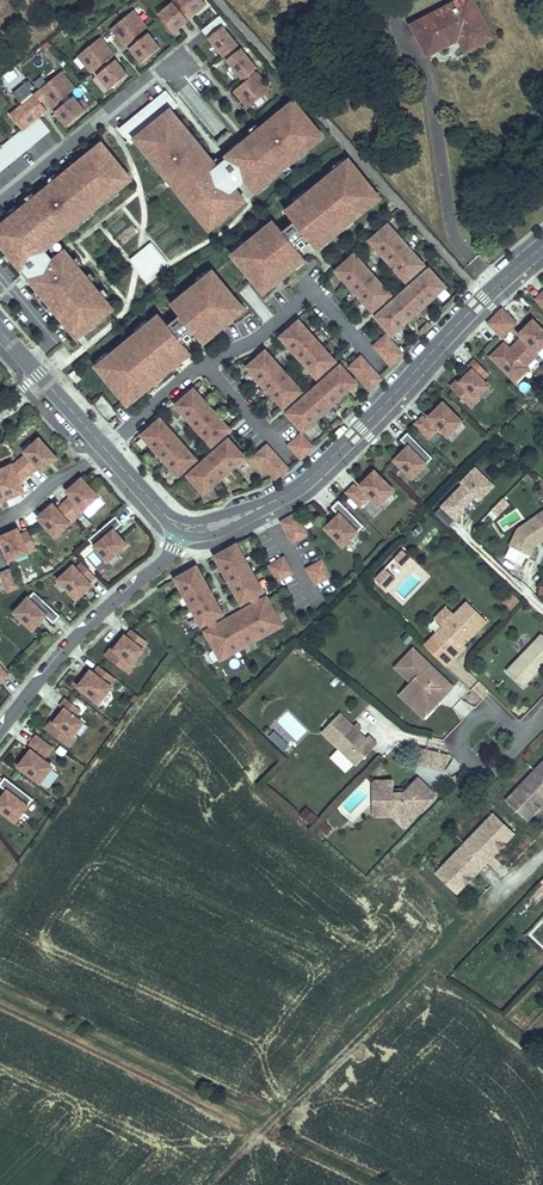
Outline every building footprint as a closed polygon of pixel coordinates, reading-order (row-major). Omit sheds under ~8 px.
[(182,28),(191,21),(190,20),(186,16),(182,11),(173,0),(167,0),(154,10),(174,35),(182,28)] [(182,11),(186,16),(190,13),(194,17),(208,5),(205,0),(180,0),(186,8),(182,11)] [(427,56),(459,39),(466,52),(493,38),(473,0),(468,0),(486,35),(469,44),(462,31),(430,48),(417,22),(411,25),(427,56)] [(417,22),(430,48),(462,31),(469,44),(486,35),(468,0),(460,0),(417,22)] [(112,29),(119,37),(126,46),(128,44),(132,41),(137,37),(150,26),(137,9),(112,29)] [(210,38),(225,58),(228,56),(232,53),(234,56),(239,52),(237,49),(240,46),(225,27),(227,26),(220,18),(206,30),(212,37),(210,38)] [(140,41),(137,37),(132,41),(135,45),(131,48),(143,63),(162,48),(150,33),(140,41)] [(114,55),(116,54),(103,36),(77,57),(91,74),(105,63),(110,58),(114,55)] [(228,61),(243,80),(258,68),(243,49),(239,52),(234,56),(230,59),(228,61)] [(110,58),(105,63),(108,67),(98,75),(110,90),(130,74),(118,59),(114,62),(110,58)] [(243,80),(246,83),(261,71),(258,68),(243,80)] [(7,83),(18,76),(13,69),(2,75),(7,83)] [(39,90),(46,98),(53,107),(57,104),(62,100),(77,87),(64,71),(39,90)] [(248,109),(274,88),(261,71),(246,83),(235,92),(248,109)] [(33,93),(23,75),(8,83),(19,102),(33,93)] [(42,102),(46,98),(39,90),(35,93),(42,102)] [(178,105),(168,92),(160,98),(170,111),(171,110),(172,110),(178,105)] [(11,113),(24,129),(32,123),(40,117),(49,110),(42,102),(35,93),(11,113)] [(65,104),(62,100),(57,104),(60,108),(56,111),(68,126),(88,110),(76,95),(65,104)] [(160,98),(152,105),(162,117),(170,111),(160,98)] [(135,139),(136,139),(148,154),(150,152),(168,175),(166,177),(178,192),(180,189),(189,200),(186,203),(198,217),(204,213),(215,226),(244,203),(234,190),(245,181),(254,192),(266,182),(268,184),(299,159),(297,156),(307,147),(310,150),(315,146),(299,126),(308,118),(295,102),(280,114),(282,115),(271,124),(269,123),(241,145),(244,148),(217,170),(211,163),(213,162),(202,147),(199,149),(181,127),(184,125),(172,110),(171,110),(170,111),(162,117),(155,123),(147,129),(139,136),(135,139)] [(152,105),(145,111),(155,123),(162,117),(152,105)] [(145,111),(137,117),(147,129),(155,123),(145,111)] [(50,130),(40,117),(32,123),(42,136),(50,130)] [(137,117),(129,123),(139,136),(147,129),(137,117)] [(35,142),(42,136),(32,123),(24,129),(35,142)] [(129,123),(121,130),(132,143),(136,139),(135,139),(139,136),(129,123)] [(27,148),(35,142),(24,129),(17,136),(27,148)] [(19,155),(27,148),(17,136),(9,142),(19,155)] [(12,161),(19,155),(9,142),(4,146),(1,148),(12,161)] [(103,143),(88,154),(91,157),(80,166),(78,163),(0,225),(0,243),(30,280),(35,276),(74,325),(105,301),(106,300),(65,250),(53,260),(45,250),(57,241),(58,240),(69,232),(67,229),(90,210),(92,213),(107,201),(105,198),(116,189),(118,192),(132,180),(118,162),(107,171),(105,168),(116,159),(103,143)] [(12,161),(1,148),(0,149),(0,162),(4,167),(12,161)] [(368,180),(353,161),(330,179),(332,181),(323,189),(321,186),(290,212),(301,225),(289,234),(281,223),(270,232),(268,229),(238,254),(264,285),(272,279),(276,283),(298,265),(296,263),(306,255),(302,249),(313,240),(318,245),(328,237),(330,239),(345,227),(344,224),(353,217),(355,219),(378,201),(364,183),(368,180)] [(209,231),(215,226),(204,213),(198,217),(209,231)] [(403,238),(391,224),(374,239),(386,253),(385,253),(397,267),(398,266),(410,280),(427,265),(415,251),(414,252),(402,239),(403,238)] [(143,251),(139,268),(147,279),(167,263),(151,244),(143,251)] [(139,268),(143,251),(132,260),(139,268)] [(368,268),(357,254),(339,270),(352,284),(353,283),(364,295),(363,296),(375,310),(392,296),(381,282),(382,281),(369,267),(368,268)] [(392,306),(379,317),(394,334),(409,322),(408,321),(433,298),(434,299),(448,287),(433,270),(420,281),(419,280),(391,305),(392,306)] [(116,383),(121,379),(135,396),(158,378),(157,375),(166,368),(168,371),(183,358),(181,355),(191,348),(187,342),(199,333),(202,338),(213,329),(215,332),(237,315),(233,310),(241,303),(216,271),(185,296),(186,299),(177,306),(186,317),(174,327),(164,314),(135,337),(137,339),(128,347),(126,344),(101,364),(116,383)] [(77,338),(112,310),(105,301),(74,325),(35,276),(30,280),(77,338)] [(495,316),(509,330),(516,324),(502,310),(495,316)] [(489,323),(502,337),(509,330),(495,316),(489,323)] [(314,333),(302,320),(284,335),(296,348),(296,349),(308,363),(309,362),(320,375),(338,361),(326,347),(325,348),(312,334),(314,333)] [(523,338),(537,352),(542,346),(542,331),(533,321),(519,334),(523,338)] [(386,335),(374,346),(391,365),(403,355),(386,335)] [(520,341),(534,355),(537,352),(523,338),(520,341)] [(491,357),(515,381),(528,369),(526,366),(535,357),(534,355),(520,341),(510,350),(504,344),(491,357)] [(279,363),(267,350),(250,365),(262,380),(263,379),(274,391),(273,392),(285,406),(303,391),(291,378),(292,377),(280,362),(279,363)] [(350,367),(366,385),(377,374),(361,357),(350,367)] [(451,387),(470,408),(478,400),(476,398),(488,386),(482,380),(488,373),(475,360),(468,366),(472,371),(461,382),(459,380),(451,387)] [(288,414),(303,432),(317,419),(316,418),(342,395),(343,396),(357,384),(342,367),(328,378),(328,377),(300,402),(301,403),(288,414)] [(75,370),(69,375),(77,383),(82,378),(75,370)] [(366,385),(370,390),(382,379),(377,374),(366,385)] [(194,389),(177,405),(188,418),(188,419),(200,433),(201,432),(213,445),(230,430),(217,416),(217,417),(205,404),(206,403),(194,389)] [(437,426),(448,437),(462,423),(444,404),(430,418),(433,421),(437,426)] [(429,424),(423,418),(416,425),(430,439),(437,432),(434,429),(429,424)] [(159,420),(142,436),(155,450),(155,449),(167,461),(166,462),(178,476),(196,460),(184,447),(185,446),(172,433),(171,433),(159,420)] [(437,426),(433,421),(429,424),(434,429),(437,426)] [(289,445),(301,459),(313,448),(301,434),(289,445)] [(395,461),(413,479),(433,459),(408,434),(402,440),(409,448),(395,461)] [(206,492),(246,456),(232,438),(218,450),(217,449),(203,462),(191,475),(206,492)] [(56,458),(39,439),(25,452),(27,454),(18,462),(29,474),(38,466),(42,471),(56,458)] [(255,456),(271,474),(283,463),(267,445),(255,456)] [(507,459),(516,467),(522,461),(513,453),(507,459)] [(0,471),(0,485),(5,496),(22,488),(20,483),(29,474),(18,462),(13,467),(12,465),(0,471)] [(271,474),(276,478),(287,468),(283,463),(271,474)] [(435,513),(449,527),(465,510),(463,509),(475,497),(479,501),(494,486),(475,468),(461,483),(463,485),(435,513)] [(361,487),(365,490),(368,493),(379,505),(394,491),(376,473),(361,487)] [(72,496),(64,503),(77,517),(98,498),(82,479),(68,492),(72,496)] [(355,486),(348,493),(361,507),(368,500),(364,496),(362,494),(355,486)] [(494,507),(500,512),(509,504),(503,498),(494,507)] [(339,502),(333,508),(340,516),(326,529),(344,547),(364,527),(339,502)] [(39,518),(55,537),(77,517),(64,503),(57,510),(53,505),(39,518)] [(491,510),(497,516),(500,512),(494,507),(491,510)] [(515,510),(499,522),(505,530),(521,518),(515,510)] [(527,554),(533,542),(538,539),(540,542),(542,540),(542,512),(518,529),(510,546),(519,550),(527,554)] [(282,522),(285,528),(299,520),(296,514),(282,522)] [(89,540),(108,561),(126,545),(114,531),(122,524),(116,517),(89,540)] [(307,535),(299,520),(285,528),(293,542),(307,535)] [(0,538),(10,560),(36,549),(29,531),(20,535),(18,530),(0,538)] [(527,554),(530,556),(536,545),(540,542),(538,539),(533,542),(527,554)] [(246,560),(237,544),(217,555),(225,571),(224,572),(233,588),(234,587),(243,603),(263,592),(254,575),(252,576),(244,561),(246,560)] [(384,566),(393,575),(410,559),(402,550),(384,566)] [(514,561),(522,565),(527,554),(519,550),(514,561)] [(292,572),(284,557),(269,565),(277,580),(292,572)] [(329,577),(321,562),(307,569),(315,584),(329,577)] [(95,577),(82,563),(76,569),(73,566),(59,580),(77,599),(91,586),(89,583),(95,577)] [(193,609),(202,626),(221,615),(213,599),(214,598),(205,582),(204,583),(195,567),(175,578),(184,595),(185,594),(193,609)] [(374,579),(385,590),(396,580),(384,569),(374,579)] [(1,574),(9,592),(17,588),(10,570),(1,574)] [(15,613),(33,630),(46,616),(53,623),(60,616),(34,592),(15,613)] [(502,603),(510,611),(521,600),(512,592),(502,603)] [(225,621),(205,632),(220,659),(241,648),(240,646),(260,636),(260,637),(281,625),(267,598),(246,610),(245,608),(224,620),(225,621)] [(451,656),(454,659),(462,650),(460,648),(463,644),(486,621),(467,602),(455,614),(443,627),(432,638),(433,638),(451,656)] [(434,618),(443,627),(455,614),(446,606),(434,618)] [(108,655),(130,672),(137,663),(135,662),(145,649),(144,647),(149,640),(134,629),(128,636),(127,635),(117,648),(115,646),(108,655)] [(402,638),(408,643),(413,638),(407,632),(402,638)] [(523,687),(539,671),(542,666),(542,635),(542,634),(507,671),(523,687)] [(425,646),(443,664),(451,656),(433,638),(425,646)] [(413,701),(427,715),(433,708),(433,701),(437,698),(440,701),(453,687),(413,648),(395,667),(411,683),(407,687),(412,692),(413,701)] [(92,669),(80,684),(100,700),(113,685),(110,683),(115,676),(100,664),(95,671),(92,669)] [(399,695),(423,718),(427,715),(413,701),(412,692),(407,687),(399,695)] [(75,717),(81,710),(66,698),(60,706),(65,710),(55,722),(53,720),(46,729),(68,746),(75,737),(73,736),(83,723),(75,717)] [(355,764),(356,765),(377,744),(369,736),(367,739),(359,731),(353,726),(340,713),(322,732),(339,748),(355,764)] [(270,737),(277,744),(282,739),(275,732),(270,737)] [(41,753),(46,756),(51,748),(36,737),(30,744),(38,750),(41,753)] [(277,744),(283,751),(289,745),(282,739),(277,744)] [(399,746),(419,751),(420,747),(400,742),(399,746)] [(331,757),(346,772),(355,764),(339,748),(331,757)] [(19,767),(40,783),(52,767),(38,756),(36,754),(31,751),(19,767)] [(421,761),(445,767),(447,757),(423,751),(421,761)] [(526,820),(538,808),(535,806),(537,804),(540,806),(542,803),(542,778),(535,771),(506,801),(526,820)] [(16,821),(33,799),(5,777),(0,784),(0,786),(7,791),(0,801),(0,809),(16,821)] [(397,810),(410,822),(436,795),(417,777),(406,790),(403,793),(394,793),(394,790),(394,780),(375,780),(373,783),(374,810),(397,810)] [(300,815),(311,825),(317,818),(306,808),(300,815)] [(374,810),(374,816),(392,816),(404,827),(410,822),(397,810),(374,810)] [(465,844),(485,863),(501,846),(499,844),(501,841),(504,844),(514,833),(494,814),(465,844)] [(316,833),(323,838),(331,830),(324,824),(316,833)] [(436,874),(456,893),(467,881),(465,879),(467,876),(470,879),(485,863),(465,844),(436,874)]
